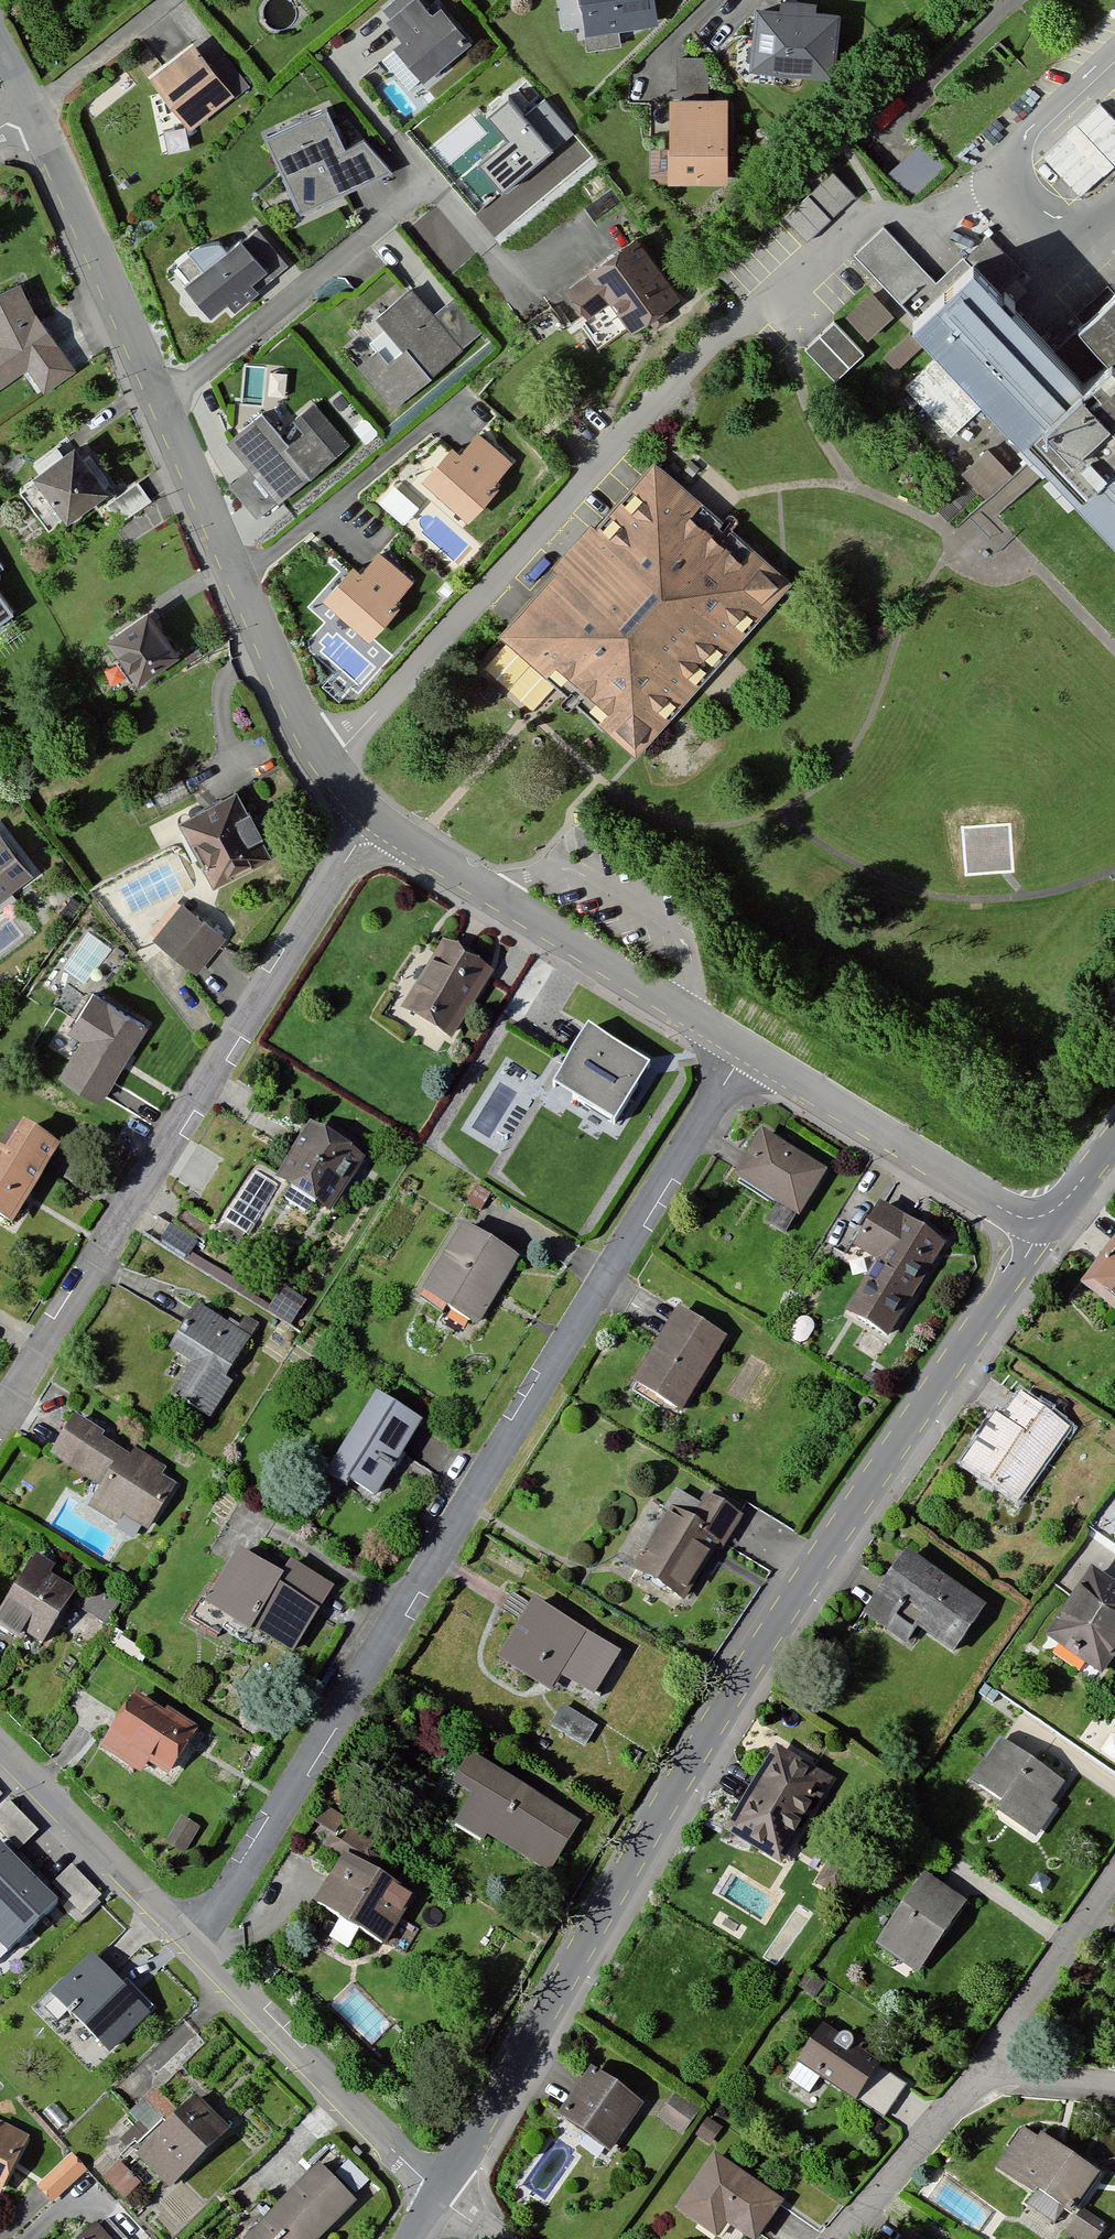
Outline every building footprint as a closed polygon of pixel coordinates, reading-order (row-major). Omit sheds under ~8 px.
[(417,0),(386,25),(401,43),(392,51),(421,86),(470,46),(440,9),(430,16),(417,0)] [(584,58),(626,54),(625,38),(666,34),(663,0),(578,0),(584,58)] [(780,15),(760,13),(754,72),(833,80),(839,18),(817,15),(818,7),(781,3),(780,15)] [(188,41),(142,76),(188,135),(233,97),(209,70),(188,41)] [(687,83),(707,79),(701,53),(681,58),(687,83)] [(224,56),(209,70),(233,97),(248,84),(224,56)] [(730,101),(669,102),(669,188),(731,188),(730,101)] [(523,120),(508,102),(488,119),(508,142),(479,166),(503,194),(572,135),(544,102),(523,120)] [(1098,103),(1045,155),(1087,198),(1114,170),(1114,121),(1098,103)] [(327,109),(261,140),(295,215),(391,175),(362,139),(344,150),(327,109)] [(923,142),(885,178),(911,205),(949,169),(923,142)] [(833,172),(786,216),(808,239),(855,195),(833,172)] [(913,328),(973,270),(962,262),(960,259),(937,281),(883,225),(848,258),(874,285),(913,328)] [(188,281),(182,289),(207,324),(223,309),(230,317),(285,268),(256,232),(228,255),(217,238),(175,264),(188,281)] [(986,238),(962,262),(973,270),(999,298),(1023,274),(986,238)] [(683,302),(640,241),(562,290),(585,320),(611,307),(633,338),(683,302)] [(1082,339),(1111,370),(1089,391),(999,298),(973,270),(913,328),(1037,457),(1047,467),(1114,538),(1114,306),(1082,339)] [(0,293),(0,392),(27,373),(47,395),(79,374),(47,331),(27,281),(0,293)] [(845,310),(867,334),(891,312),(869,288),(845,310)] [(456,297),(431,317),(413,294),(378,322),(386,332),(352,359),(393,411),(487,336),(456,297)] [(834,320),(806,347),(836,379),(864,352),(834,320)] [(911,331),(885,355),(897,367),(922,343),(911,331)] [(907,412),(919,402),(910,392),(899,402),(907,412)] [(264,415),(227,447),(249,473),(228,490),(256,524),(348,448),(314,407),(293,425),(305,438),(292,449),(264,415)] [(451,443),(421,476),(469,519),(501,483),(496,479),(513,460),(479,430),(461,451),(451,443)] [(989,446),(964,469),(985,492),(1011,469),(989,446)] [(112,493),(77,448),(19,493),(53,537),(112,493)] [(653,457),(496,634),(501,638),(546,677),(551,672),(605,719),(599,726),(605,732),(632,756),(635,758),(793,579),(782,570),(724,519),(716,512),(653,457)] [(140,481),(105,505),(119,526),(155,503),(140,481)] [(386,483),(377,501),(403,514),(412,496),(386,483)] [(361,568),(354,562),(323,595),(369,638),(402,602),(398,598),(415,580),(381,547),(361,568)] [(18,617),(0,593),(0,629),(18,617)] [(152,609),(107,640),(144,694),(190,661),(152,609)] [(502,692),(491,682),(482,692),(493,702),(502,692)] [(275,856),(241,792),(179,824),(213,889),(275,856)] [(0,833),(0,902),(36,875),(3,831),(0,833)] [(229,939),(183,904),(155,940),(201,975),(229,939)] [(495,974),(445,945),(404,1014),(454,1043),(495,974)] [(622,1132),(658,1076),(561,1015),(580,984),(556,969),(521,1023),(578,1059),(557,1091),(622,1132)] [(151,1028),(94,994),(67,1038),(82,1047),(62,1079),(104,1105),(151,1028)] [(376,1154),(325,1121),(284,1183),(335,1216),(376,1154)] [(15,1124),(0,1149),(0,1226),(17,1235),(65,1154),(15,1124)] [(830,1175),(767,1134),(737,1181),(800,1221),(830,1175)] [(250,1229),(276,1180),(251,1167),(225,1216),(250,1229)] [(491,1196),(477,1188),(468,1204),(481,1212),(491,1196)] [(952,1247),(885,1206),(859,1249),(880,1262),(848,1314),(894,1342),(952,1247)] [(200,1241),(176,1226),(164,1244),(189,1260),(200,1241)] [(523,1264),(471,1231),(427,1301),(480,1334),(523,1264)] [(1086,1293),(1114,1315),(1114,1255),(1086,1293)] [(311,1309),(287,1294),(276,1311),(299,1327),(311,1309)] [(256,1345),(197,1310),(170,1355),(194,1369),(176,1400),(211,1420),(256,1345)] [(727,1343),(678,1316),(637,1390),(686,1417),(727,1343)] [(426,1430),(378,1403),(333,1481),(380,1508),(426,1430)] [(1073,1432),(1031,1403),(1014,1427),(1002,1420),(968,1470),(1021,1507),(1073,1432)] [(102,1440),(80,1428),(60,1462),(104,1487),(90,1511),(121,1528),(129,1520),(150,1532),(174,1490),(159,1482),(166,1471),(135,1453),(130,1462),(100,1445),(102,1440)] [(747,1520),(716,1502),(698,1533),(674,1519),(641,1575),(689,1603),(719,1552),(728,1553),(747,1520)] [(988,1599),(898,1536),(850,1603),(900,1638),(910,1622),(951,1651),(988,1599)] [(1085,1559),(1042,1626),(1101,1664),(1114,1643),(1114,1578),(1085,1559)] [(37,1560),(0,1623),(0,1633),(43,1658),(77,1600),(52,1586),(60,1573),(37,1560)] [(283,1585),(241,1560),(210,1611),(298,1663),(339,1593),(294,1566),(283,1585)] [(625,1663),(538,1609),(503,1666),(556,1697),(564,1684),(599,1706),(625,1663)] [(205,1735),(139,1693),(101,1754),(145,1782),(152,1770),(174,1784),(205,1735)] [(1063,1771),(991,1725),(962,1771),(996,1793),(988,1805),(1034,1834),(1055,1802),(1048,1795),(1063,1771)] [(828,1771),(769,1736),(719,1821),(778,1856),(828,1771)] [(584,1831),(474,1761),(454,1792),(471,1803),(456,1828),(484,1846),(489,1839),(553,1880),(584,1831)] [(351,1823),(325,1810),(315,1829),(341,1843),(351,1823)] [(203,1831),(182,1820),(166,1848),(187,1860),(203,1831)] [(381,1847),(355,1833),(345,1851),(331,1843),(323,1857),(346,1870),(321,1915),(391,1953),(416,1907),(374,1884),(383,1868),(372,1862),(381,1847)] [(0,1856),(0,1942),(14,1954),(57,1907),(0,1856)] [(71,1862),(54,1880),(83,1907),(100,1889),(71,1862)] [(961,1894),(916,1865),(870,1939),(915,1967),(961,1894)] [(97,1958),(56,1998),(114,2058),(155,2018),(97,1958)] [(904,2077),(812,2020),(788,2058),(881,2115),(904,2077)] [(189,2028),(162,2053),(181,2073),(208,2047),(189,2028)] [(641,2097),(584,2057),(552,2104),(608,2143),(641,2097)] [(186,2090),(127,2150),(160,2183),(220,2122),(186,2090)] [(694,2108),(669,2092),(655,2113),(681,2129),(694,2108)] [(720,2125),(705,2114),(693,2130),(708,2141),(720,2125)] [(22,2130),(0,2119),(0,2176),(22,2130)] [(1020,2123),(992,2163),(1032,2190),(1023,2204),(1074,2238),(1094,2238),(1105,2223),(1076,2204),(1100,2169),(1036,2125),(1032,2131),(1020,2123)] [(67,2146),(31,2183),(26,2185),(49,2207),(89,2166),(67,2146)] [(706,2151),(669,2204),(711,2233),(722,2218),(750,2238),(753,2234),(760,2238),(815,2238),(821,2231),(706,2151)] [(237,2233),(244,2238),(257,2238),(259,2237),(262,2238),(311,2238),(352,2195),(309,2156),(237,2233)] [(348,2157),(333,2172),(352,2191),(367,2177),(348,2157)] [(136,2180),(112,2158),(96,2176),(120,2198),(136,2180)] [(87,2210),(59,2238),(118,2238),(87,2210)] [(904,2223),(891,2238),(923,2238),(904,2223)]
